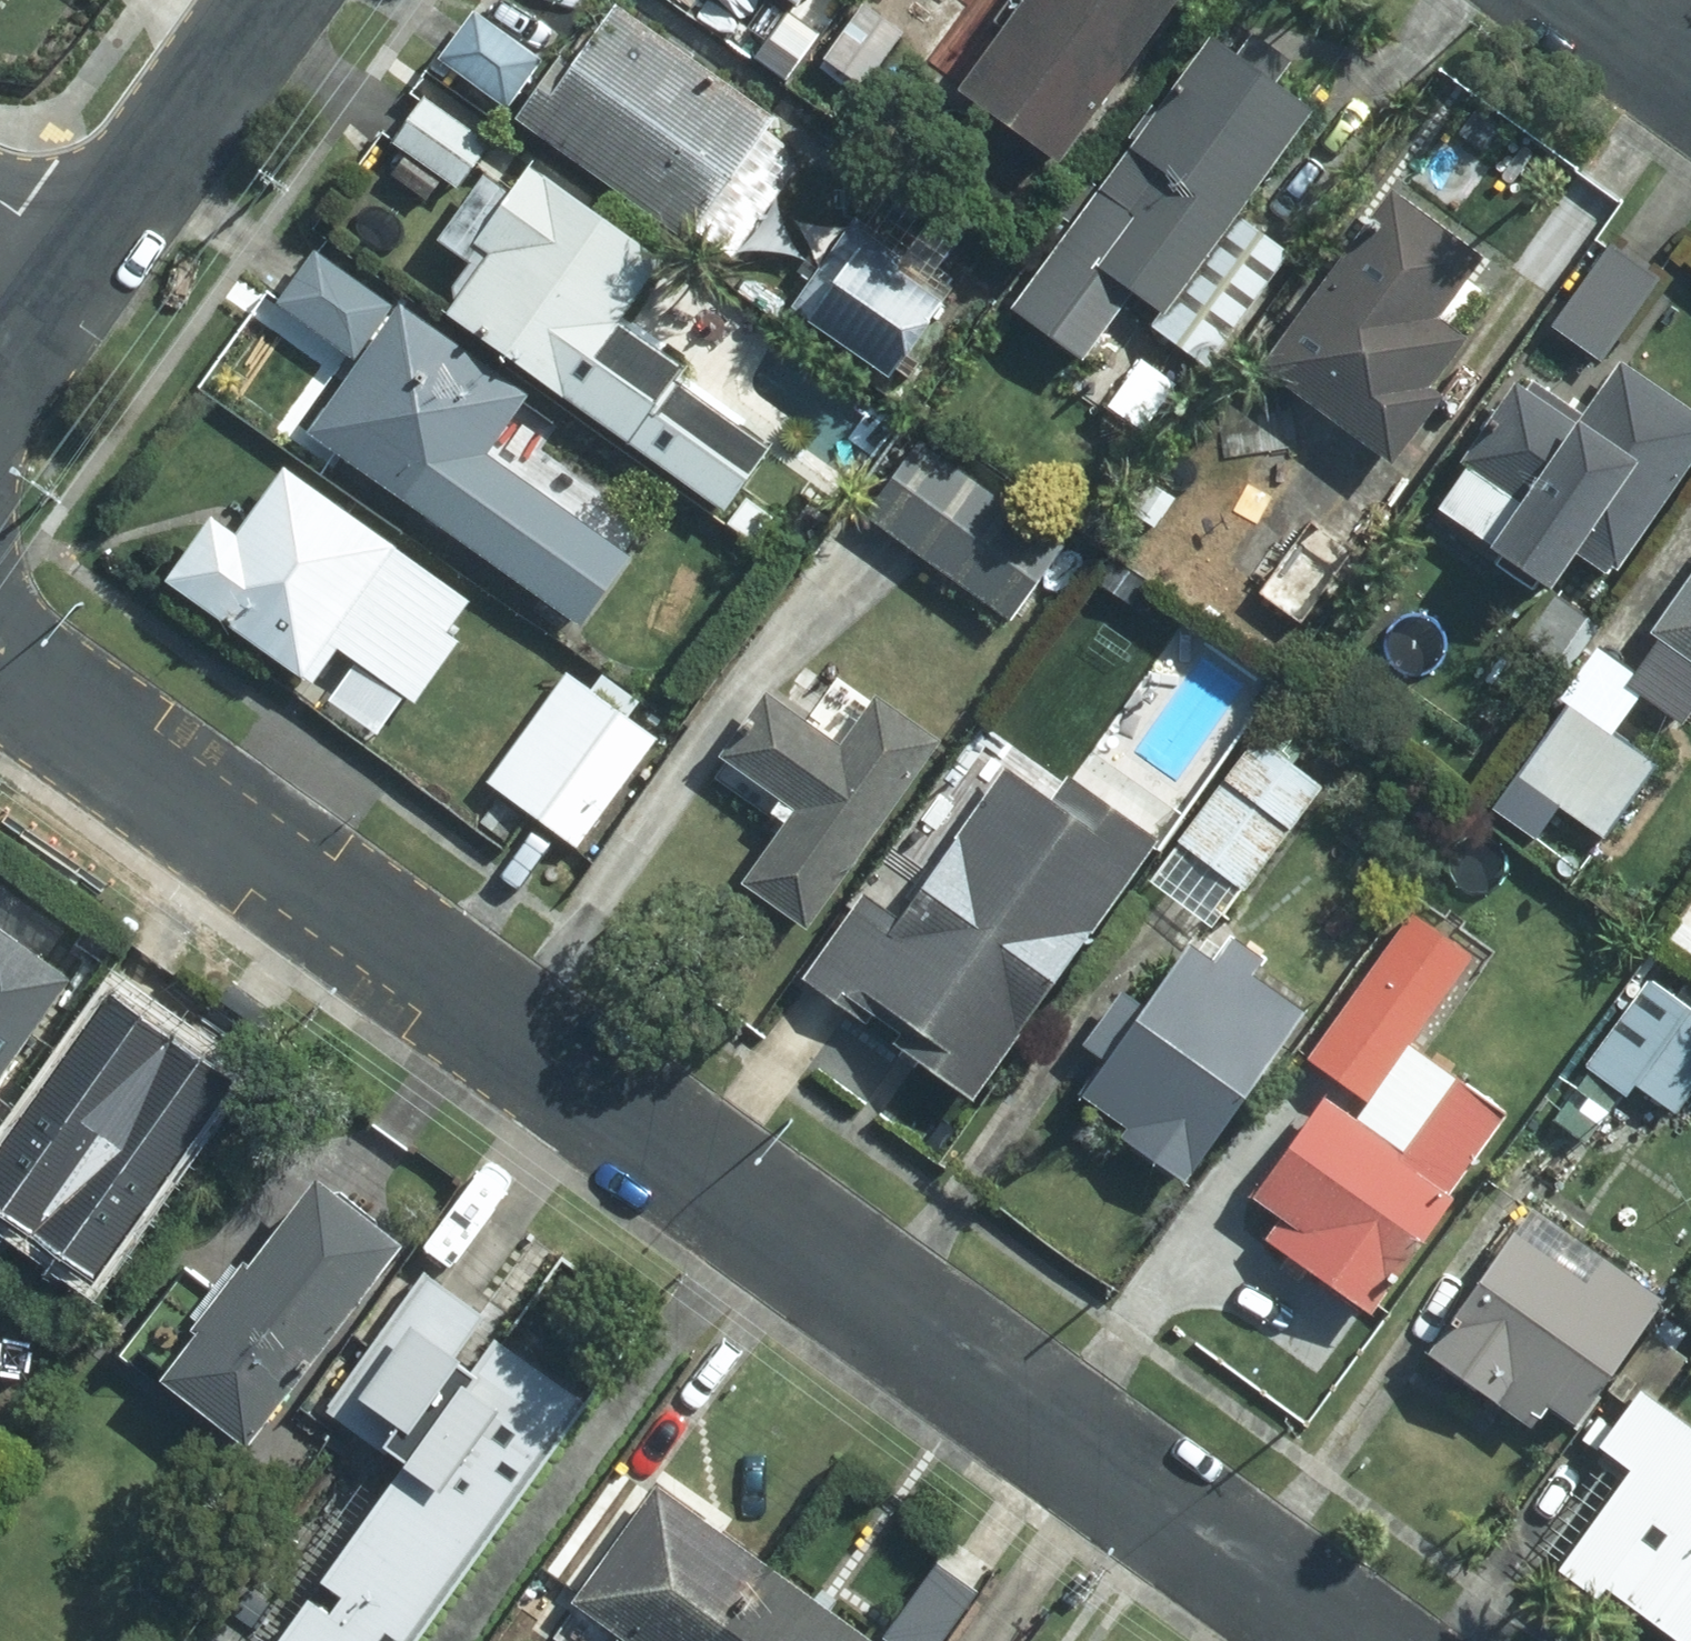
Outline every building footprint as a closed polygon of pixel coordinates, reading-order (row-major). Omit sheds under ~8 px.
[(946,74),(1051,149),(1157,0),(956,0),(956,1),(988,14),(946,74)] [(758,112),(603,1),(559,62),(545,52),(504,109),(674,229),(758,112)] [(855,2),(820,52),(860,81),(896,31),(855,2)] [(1197,28),(1088,181),(1118,201),(1083,251),(1154,302),(1143,317),(1200,359),(1279,250),(1220,208),(1295,104),(1264,80),(1280,56),(1239,27),(1224,48),(1197,28)] [(413,92),(383,135),(400,146),(385,166),(423,195),(438,174),(447,180),(477,136),(413,92)] [(445,289),(434,303),(715,504),(757,444),(664,377),(674,364),(605,315),(647,255),(516,162),(496,189),(473,172),(430,233),(460,254),(443,279),(445,289)] [(1379,184),(1249,358),(1377,454),(1426,388),(1414,379),(1449,332),(1421,310),(1467,249),(1379,184)] [(884,371),(933,301),(900,277),(912,261),(847,216),(786,302),(884,371)] [(1602,238),(1545,317),(1590,351),(1647,272),(1602,238)] [(299,422),(566,613),(612,548),(469,447),(509,390),(303,243),(267,295),(348,353),(299,422)] [(1451,454),(1503,491),(1473,533),(1531,574),(1556,536),(1597,565),(1690,433),(1690,417),(1610,358),(1567,421),(1505,378),(1451,454)] [(937,459),(910,440),(891,466),(919,485),(937,459)] [(446,590),(270,463),(221,531),(195,513),(154,571),(286,666),(292,659),(311,673),(332,643),(315,632),(357,571),(423,620),(446,590)] [(877,469),(801,575),(837,602),(913,495),(877,469)] [(736,493),(720,516),(746,533),(761,512),(736,493)] [(1294,627),(1354,542),(1302,505),(1242,588),(1294,627)] [(1147,586),(1112,561),(1097,582),(1132,607),(1147,586)] [(1645,628),(1651,632),(1617,677),(1668,714),(1690,683),(1690,564),(1645,628)] [(1545,590),(1516,631),(1548,653),(1576,612),(1545,590)] [(732,874),(793,918),(922,735),(826,666),(790,716),(754,689),(713,747),(785,800),(732,874)] [(495,785),(570,840),(647,736),(573,681),(495,785)] [(1561,699),(1511,769),(1591,826),(1642,757),(1561,699)] [(1246,734),(1131,895),(1188,937),(1227,882),(1231,885),(1307,778),(1246,734)] [(856,893),(797,974),(857,1018),(863,1010),(886,1027),(881,1033),(957,1087),(1140,831),(1051,767),(1032,795),(993,766),(886,915),(856,893)] [(1113,1125),(1177,1170),(1294,1008),(1243,971),(1254,957),(1222,935),(1203,960),(1177,942),(1134,1004),(1113,990),(1082,1034),(1101,1049),(1074,1088),(1117,1120),(1113,1125)] [(0,940),(0,1066),(14,1076),(32,1052),(15,1040),(57,980),(0,940)] [(1360,1307),(1499,1111),(1449,1075),(1394,1151),(1311,1092),(1326,1073),(1357,1095),(1418,1009),(1358,965),(1243,1127),(1275,1151),(1247,1191),(1274,1212),(1258,1234),(1360,1307)] [(1641,979),(1589,1052),(1665,1107),(1690,1071),(1690,1015),(1641,979)] [(107,987),(0,1135),(0,1234),(22,1249),(176,1037),(107,987)] [(176,1037),(22,1249),(90,1299),(244,1085),(176,1037)] [(143,1370),(224,1434),(379,1236),(297,1172),(226,1261),(222,1258),(172,1321),(179,1324),(143,1370)] [(1564,1416),(1651,1293),(1523,1202),(1420,1348),(1519,1419),(1535,1396),(1564,1416)] [(411,1270),(315,1403),(373,1445),(470,1312),(411,1270)] [(313,1611),(290,1595),(256,1640),(403,1640),(574,1403),(477,1333),(306,1572),(330,1589),(313,1611)] [(1589,1440),(1617,1460),(1547,1562),(1582,1587),(1589,1578),(1677,1640),(1690,1640),(1690,1435),(1625,1388),(1589,1440)] [(762,1572),(648,1488),(566,1598),(621,1637),(618,1640),(712,1640),(762,1572)] [(928,1558),(868,1640),(869,1640),(948,1640),(981,1596),(928,1558)] [(712,1640),(857,1640),(762,1572),(712,1640)]
